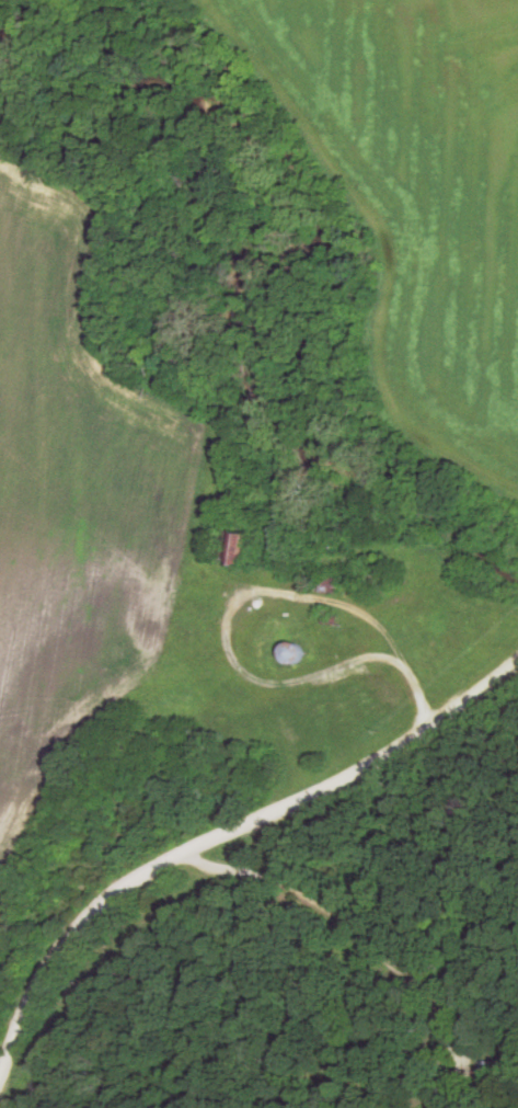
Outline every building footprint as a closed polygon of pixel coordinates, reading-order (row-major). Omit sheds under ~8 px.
[(255,534),(241,533),(237,565),(252,567),(255,534)]
